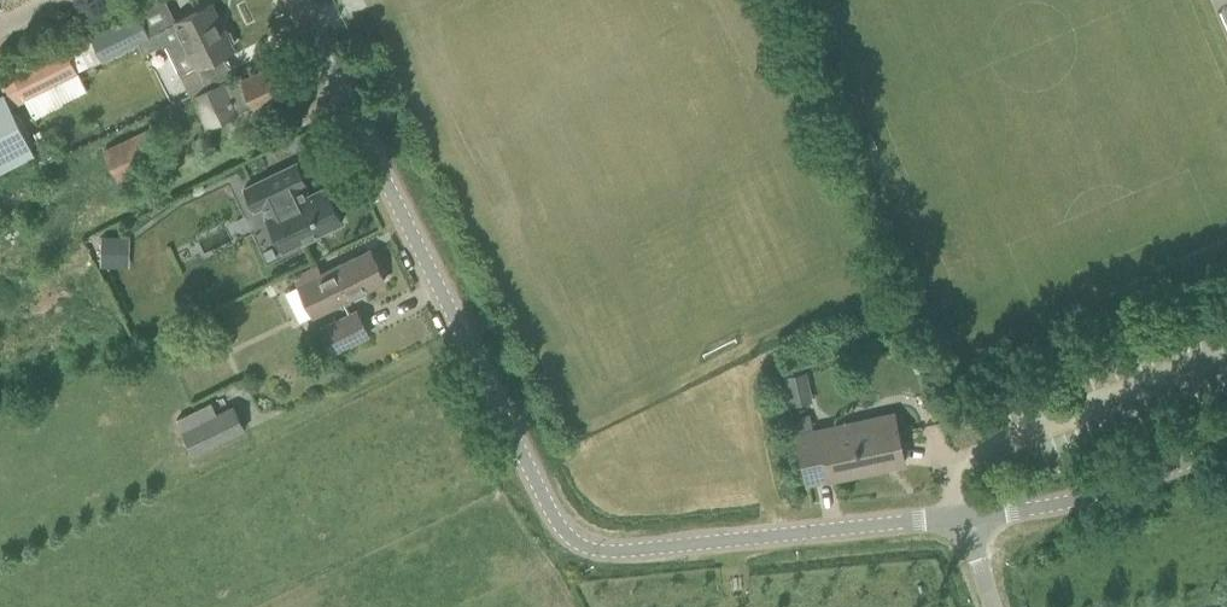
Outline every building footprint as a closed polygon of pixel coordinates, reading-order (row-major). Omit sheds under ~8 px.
[(190,93),(232,74),(221,52),(232,47),(231,45),(236,41),(231,31),(225,32),(211,3),(189,14),(159,29),(190,93)] [(25,99),(78,72),(103,60),(150,36),(138,10),(91,33),(56,50),(56,49),(10,71),(25,99)] [(232,74),(190,93),(205,126),(237,112),(236,109),(252,102),(253,105),(267,98),(289,88),(277,63),(255,73),(241,79),(237,71),(232,74)] [(5,90),(0,92),(0,169),(36,150),(29,137),(5,90)] [(166,154),(152,126),(104,150),(118,178),(166,154)] [(264,206),(268,215),(267,215),(275,232),(291,224),(299,240),(343,219),(336,204),(341,202),(334,186),(328,189),(326,184),(308,193),(304,184),(307,183),(296,161),(244,186),(256,210),(264,206)] [(101,265),(129,265),(130,236),(102,235),(101,265)] [(315,313),(322,310),(363,290),(385,279),(370,249),(348,259),(322,272),(317,262),(293,274),(298,285),(285,290),(300,320),(315,313)] [(319,327),(331,352),(368,334),(356,309),(319,327)] [(906,335),(888,340),(891,351),(909,345),(906,335)] [(783,374),(786,390),(804,386),(809,380),(807,369),(783,374)] [(234,402),(216,410),(212,401),(196,408),(177,417),(190,445),(194,453),(247,428),(243,421),(236,405),(234,402)] [(874,414),(812,427),(810,414),(793,418),(797,434),(802,458),(807,482),(831,477),(830,472),(845,468),(846,474),(905,461),(899,438),(894,412),(875,416),(874,414)]
